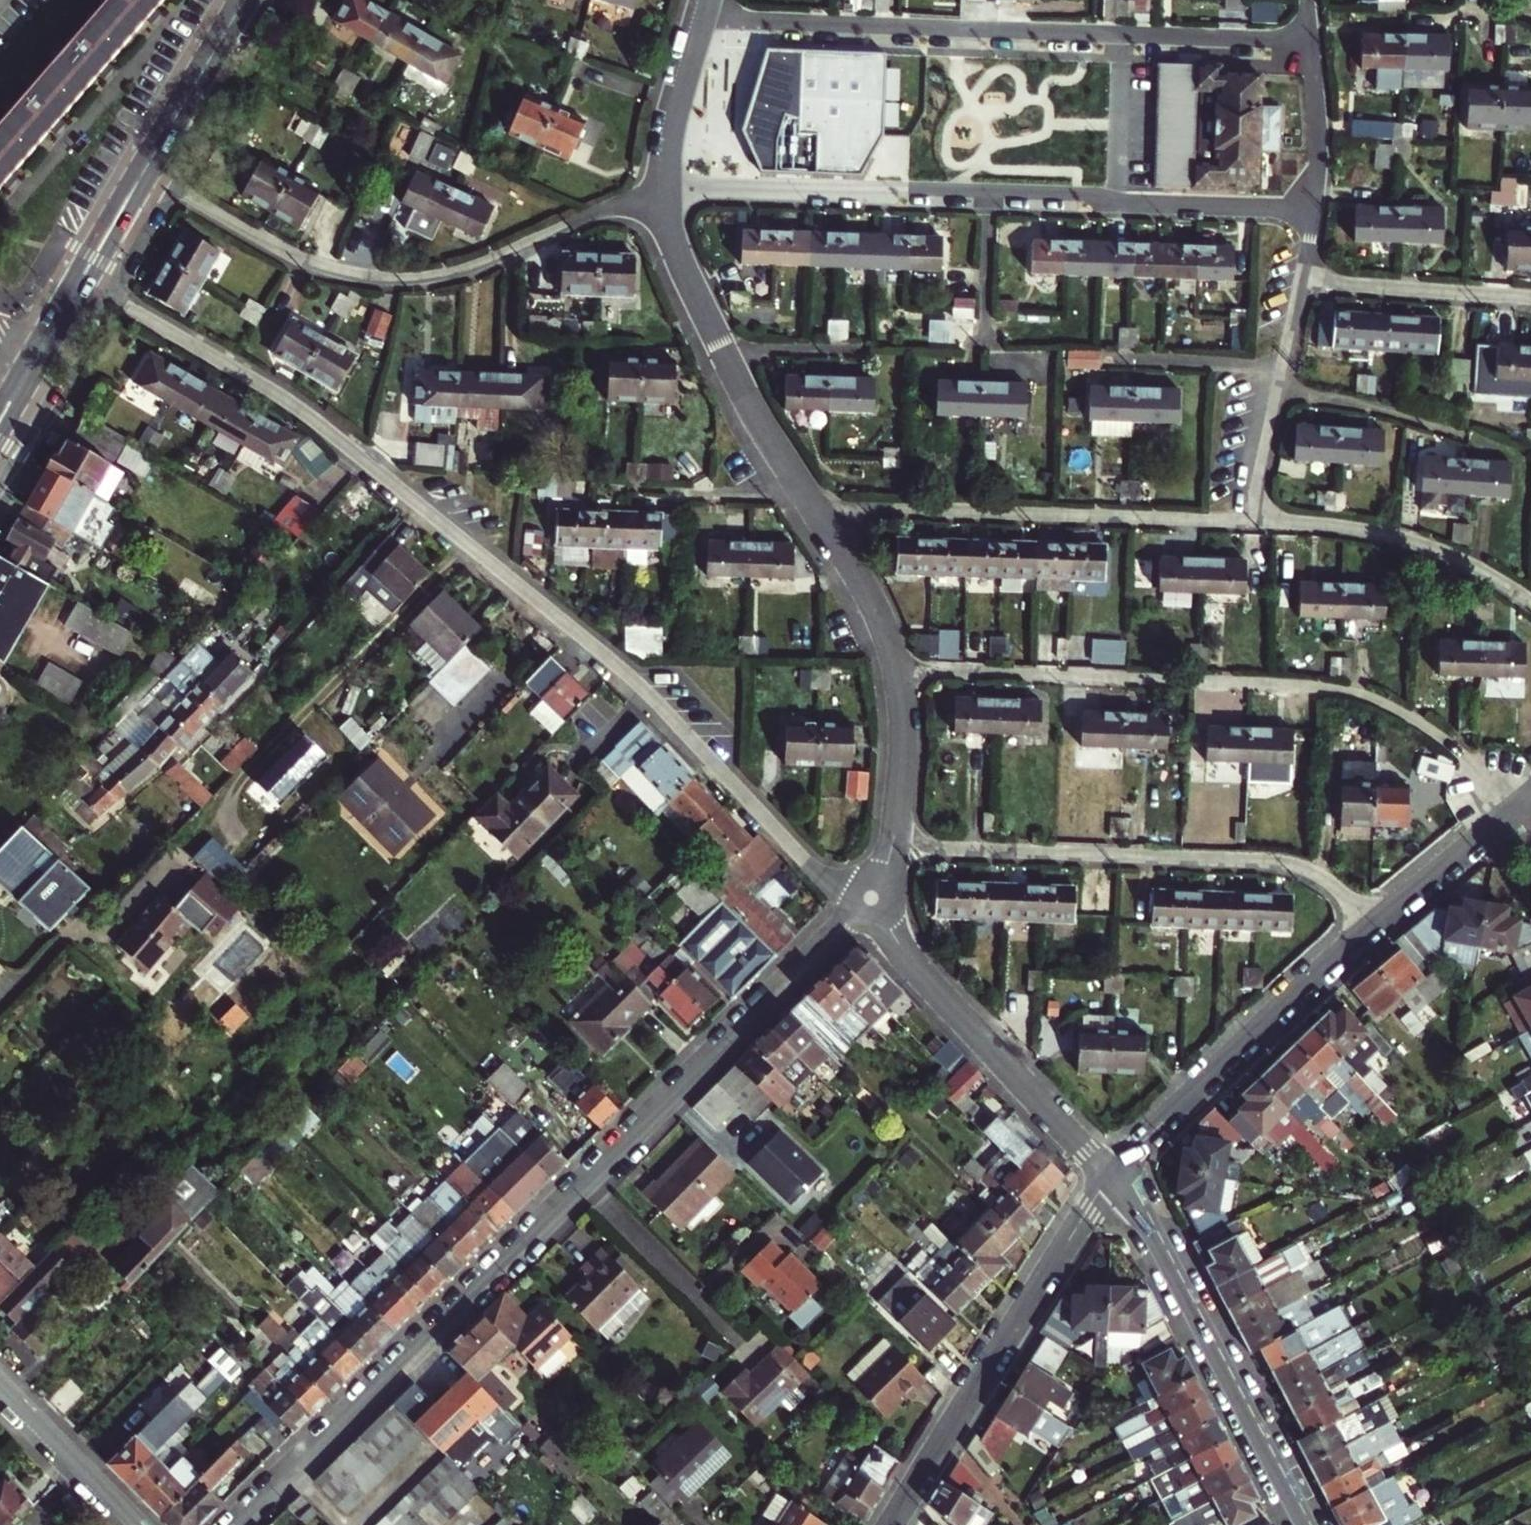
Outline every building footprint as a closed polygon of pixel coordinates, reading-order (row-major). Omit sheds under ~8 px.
[(30,92),(0,126),(0,185),(161,0),(111,0),(30,92)] [(331,19),(369,41),(385,13),(363,0),(342,0),(331,19)] [(631,9),(634,0),(601,0),(631,9)] [(865,0),(856,0),(855,10),(865,10),(865,0)] [(865,10),(874,10),(886,11),(886,0),(865,0),(865,10)] [(1115,0),(1102,0),(1102,18),(1114,19),(1115,0)] [(1115,0),(1114,19),(1125,19),(1126,1),(1115,0)] [(1132,20),(1147,20),(1148,0),(1133,0),(1133,1),(1132,20)] [(1255,21),(1281,19),(1280,0),(1254,1),(1255,21)] [(1225,10),(1243,10),(1243,1),(1225,1),(1225,10)] [(588,11),(582,33),(590,35),(595,36),(601,15),(588,11)] [(385,13),(369,41),(407,63),(423,35),(385,13)] [(1494,43),(1501,43),(1502,25),(1494,25),(1494,43)] [(1512,26),(1502,25),(1501,43),(1512,43),(1512,26)] [(579,43),(586,46),(590,35),(582,33),(579,43)] [(1402,68),(1403,35),(1359,34),(1359,67),(1402,68)] [(407,63),(409,65),(443,85),(460,57),(423,35),(407,63)] [(1403,35),(1402,68),(1446,70),(1446,37),(1403,35)] [(564,53),(573,55),(577,42),(569,39),(564,53)] [(573,55),(582,58),(586,46),(579,43),(577,42),(573,55)] [(742,132),(761,172),(860,176),(883,137),(885,55),(766,51),(742,132)] [(567,73),(573,55),(564,53),(558,70),(567,73)] [(573,55),(567,73),(575,76),(582,58),(573,55)] [(1257,107),(1258,74),(1218,73),(1218,65),(1156,64),(1152,186),(1214,188),(1215,180),(1255,180),(1256,148),(1276,149),(1277,107),(1257,107)] [(437,96),(443,85),(409,65),(402,75),(437,96)] [(342,69),(332,85),(334,86),(341,90),(350,74),(342,69)] [(358,78),(350,74),(341,90),(348,94),(358,78)] [(603,74),(600,86),(625,93),(628,82),(603,74)] [(341,90),(334,86),(327,97),(341,105),(348,94),(341,90)] [(1499,130),(1500,88),(1466,87),(1465,128),(1499,130)] [(1500,88),(1499,130),(1530,130),(1530,120),(1530,89),(1500,88)] [(506,133),(539,148),(555,110),(524,96),(506,133)] [(582,122),(555,110),(539,148),(565,159),(582,122)] [(1384,137),(1384,122),(1351,121),(1351,136),(1384,137)] [(1400,140),(1401,124),(1392,123),(1392,140),(1400,140)] [(309,144),(318,129),(310,124),(301,139),(309,144)] [(1400,140),(1409,141),(1409,124),(1401,124),(1400,140)] [(327,134),(318,129),(309,144),(318,149),(327,134)] [(420,160),(431,137),(420,132),(409,155),(420,160)] [(1400,157),(1400,140),(1392,140),(1392,144),(1392,157),(1400,157)] [(1409,141),(1400,140),(1400,157),(1409,157),(1409,141)] [(1391,168),(1392,157),(1392,144),(1374,143),(1373,168),(1391,168)] [(468,156),(460,152),(453,168),(461,172),(468,156)] [(468,156),(461,172),(469,176),(477,160),(468,156)] [(269,212),(290,177),(260,159),(238,195),(269,212)] [(400,202),(438,219),(452,190),(414,172),(400,202)] [(318,194),(290,177),(269,212),(298,229),(318,194)] [(1530,178),(1530,181),(1501,180),(1501,206),(1514,206),(1515,196),(1530,197),(1530,178)] [(492,209),(452,190),(438,219),(479,238),(492,209)] [(1397,241),(1398,207),(1355,206),(1354,240),(1397,241)] [(1440,208),(1398,207),(1397,241),(1440,243),(1440,208)] [(1530,269),(1530,228),(1504,227),(1504,268),(1530,269)] [(741,264),(772,265),(774,232),(741,231),(741,264)] [(218,252),(183,232),(165,263),(201,283),(218,252)] [(807,266),(809,234),(774,232),(772,265),(807,266)] [(839,267),(840,235),(809,234),(807,266),(839,267)] [(839,267),(873,268),(875,236),(840,235),(839,267)] [(873,268),(906,270),(908,237),(875,236),(873,268)] [(942,238),(908,237),(906,270),(940,271),(942,238)] [(1064,274),(1065,242),(1032,241),(1031,273),(1064,274)] [(1098,276),(1099,244),(1065,242),(1064,274),(1098,276)] [(1130,277),(1131,245),(1099,244),(1098,276),(1130,277)] [(1164,278),(1165,246),(1131,245),(1130,277),(1164,278)] [(1198,279),(1199,247),(1165,246),(1164,278),(1198,279)] [(1232,248),(1199,247),(1198,279),(1231,280),(1232,248)] [(559,293),(596,294),(598,255),(561,253),(560,260),(559,293)] [(634,257),(598,255),(596,294),(633,296),(634,257)] [(545,293),(559,293),(560,260),(546,259),(545,293)] [(183,316),(201,283),(165,263),(147,296),(183,316)] [(732,279),(731,292),(749,293),(749,280),(732,279)] [(955,307),(971,308),(972,281),(947,280),(946,300),(955,300),(955,307)] [(731,302),(748,302),(749,293),(731,292),(731,302)] [(338,313),(346,299),(338,295),(330,309),(338,313)] [(354,303),(346,299),(338,313),(345,318),(354,303)] [(248,301),(244,307),(259,316),(263,309),(248,301)] [(998,308),(1015,309),(1015,302),(998,301),(998,308)] [(748,311),(748,302),(731,302),(731,310),(748,311)] [(365,330),(383,336),(391,313),(374,306),(365,330)] [(259,316),(244,307),(239,315),(254,324),(259,316)] [(963,332),(971,331),(971,308),(955,307),(955,318),(948,318),(947,323),(947,334),(963,335),(963,332)] [(1014,319),(1015,309),(998,308),(998,318),(1014,319)] [(1232,309),(1231,318),(1248,318),(1248,310),(1232,309)] [(1349,347),(1367,348),(1369,349),(1371,313),(1333,311),(1332,319),(1319,318),(1317,345),(1349,347)] [(1369,349),(1402,351),(1404,316),(1371,313),(1369,349)] [(1438,318),(1404,316),(1402,351),(1436,353),(1438,318)] [(1238,327),(1247,327),(1248,318),(1231,318),(1231,326),(1238,327)] [(828,338),(837,339),(838,321),(829,320),(828,338)] [(303,372),(323,338),(292,321),(272,355),(303,372)] [(846,321),(838,321),(837,339),(845,339),(846,321)] [(586,335),(587,323),(567,323),(567,334),(586,335)] [(587,323),(586,335),(585,340),(594,340),(595,324),(587,323)] [(947,334),(947,323),(927,323),(926,334),(947,334)] [(595,324),(594,340),(602,341),(604,324),(595,324)] [(1247,327),(1238,327),(1238,339),(1247,339),(1247,327)] [(1119,347),(1128,347),(1129,330),(1119,329),(1119,347)] [(1137,330),(1129,330),(1128,347),(1136,347),(1137,330)] [(355,356),(323,338),(303,372),(335,390),(355,356)] [(1530,380),(1530,346),(1495,343),(1493,378),(1530,380)] [(1367,348),(1349,347),(1347,360),(1365,361),(1367,348)] [(1069,352),(1069,367),(1099,368),(1099,352),(1069,352)] [(132,382),(169,404),(186,375),(148,354),(132,382)] [(641,361),(606,360),(606,400),(639,401),(641,361)] [(673,361),(641,361),(639,401),(672,402),(673,361)] [(412,405),(457,407),(458,373),(413,371),(412,405)] [(499,408),(500,375),(458,373),(457,407),(499,408)] [(169,404),(205,424),(222,396),(186,375),(169,404)] [(542,378),(500,375),(499,408),(541,410),(542,378)] [(1366,393),(1367,376),(1357,375),(1356,393),(1366,393)] [(1375,376),(1367,376),(1366,393),(1374,394),(1375,376)] [(828,411),(829,379),(786,378),(784,410),(828,411)] [(828,411),(872,412),(873,380),(829,379),(828,411)] [(1469,381),(1460,381),(1459,398),(1469,399),(1469,381)] [(937,415),(981,416),(982,384),(937,383),(937,415)] [(1025,385),(982,384),(981,416),(1025,417),(1025,385)] [(1133,421),(1135,389),(1091,388),(1090,420),(1104,420),(1104,435),(1132,436),(1133,421)] [(1178,391),(1135,389),(1133,421),(1177,422),(1178,391)] [(259,417),(222,396),(205,424),(242,446),(259,417)] [(46,469),(105,503),(122,473),(109,466),(125,439),(102,425),(84,414),(69,442),(65,439),(56,456),(53,455),(45,468),(46,469)] [(296,438),(259,417),(242,446),(279,467),(296,438)] [(1294,457),(1337,460),(1339,428),(1296,425),(1294,457)] [(144,447),(153,432),(146,427),(137,443),(144,447)] [(1381,431),(1339,428),(1337,460),(1379,463),(1381,431)] [(162,436),(153,432),(144,447),(152,452),(162,436)] [(413,466),(441,467),(442,444),(414,443),(413,466)] [(314,445),(304,455),(323,472),(332,462),(314,445)] [(884,457),(901,457),(901,449),(885,448),(884,457)] [(454,469),(454,452),(445,452),(444,469),(454,469)] [(901,457),(884,457),(883,467),(900,467),(901,457)] [(1420,490),(1464,493),(1467,460),(1423,457),(1420,490)] [(1508,463),(1467,460),(1464,493),(1505,495),(1508,463)] [(635,482),(636,464),(627,463),(626,482),(627,482),(635,482)] [(644,464),(636,464),(635,482),(644,482),(644,480),(644,466),(644,464)] [(105,503),(46,469),(34,489),(84,518),(81,523),(101,534),(107,522),(104,520),(112,507),(105,503)] [(216,489),(226,473),(218,469),(209,484),(216,489)] [(233,478),(226,473),(216,489),(224,494),(233,478)] [(978,493),(979,476),(970,476),(970,493),(978,493)] [(979,476),(978,493),(987,493),(988,477),(979,476)] [(540,479),(539,492),(548,493),(551,493),(552,480),(540,479)] [(1102,481),(1102,491),(1117,491),(1117,481),(1102,481)] [(1121,499),(1129,499),(1130,482),(1122,481),(1121,499)] [(1138,500),(1139,482),(1130,482),(1129,499),(1138,500)] [(1147,483),(1139,482),(1138,500),(1146,500),(1147,483)] [(1333,509),(1334,492),(1325,491),(1324,508),(1333,509)] [(548,493),(539,492),(538,510),(548,511),(548,493)] [(1342,493),(1334,492),(1333,509),(1341,509),(1342,493)] [(294,496),(277,526),(297,537),(320,511),(294,496)] [(6,560),(48,585),(56,570),(41,562),(52,542),(60,546),(68,532),(24,508),(7,540),(15,544),(6,560)] [(554,546),(590,547),(591,512),(555,511),(554,546)] [(627,513),(591,512),(590,547),(625,548),(627,513)] [(680,514),(627,513),(625,548),(680,550),(680,514)] [(1450,539),(1461,540),(1462,524),(1451,523),(1450,539)] [(1469,524),(1462,524),(1461,540),(1469,540),(1469,524)] [(541,556),(542,530),(523,529),(522,555),(541,556)] [(386,537),(361,565),(401,603),(428,575),(386,537)] [(895,572),(914,573),(930,573),(931,538),(894,537),(893,572),(895,572)] [(968,540),(931,538),(930,573),(931,573),(964,574),(967,574),(968,540)] [(1001,541),(968,540),(967,574),(1000,576),(1001,541)] [(705,575),(749,575),(750,542),(705,541),(705,575)] [(1036,542),(1001,541),(1000,576),(1035,577),(1036,542)] [(792,544),(750,542),(749,575),(792,576),(792,544)] [(1069,544),(1036,542),(1035,577),(1035,588),(1068,589),(1068,578),(1069,544)] [(1105,545),(1069,544),(1068,578),(1104,579),(1105,545)] [(258,570),(264,573),(282,555),(274,549),(258,570)] [(1139,555),(1139,583),(1156,583),(1156,555),(1139,555)] [(1157,589),(1176,590),(1201,591),(1202,558),(1158,556),(1157,589)] [(3,664),(24,627),(32,614),(48,585),(6,560),(0,557),(0,662),(3,664)] [(1202,558),(1201,591),(1244,593),(1245,559),(1202,558)] [(914,573),(895,572),(894,582),(914,583),(914,573)] [(964,574),(931,573),(931,586),(964,587),(964,574)] [(184,577),(175,592),(219,617),(228,602),(184,577)] [(1297,615),(1341,617),(1342,584),(1298,582),(1297,615)] [(1385,586),(1342,584),(1341,617),(1383,619),(1385,586)] [(1201,591),(1176,590),(1176,602),(1201,603),(1201,591)] [(463,645),(480,629),(441,591),(409,622),(427,640),(448,661),(463,645)] [(86,636),(98,643),(109,650),(121,657),(134,634),(122,627),(110,620),(99,614),(88,607),(77,601),(64,624),(75,631),(86,636)] [(1482,620),(1483,603),(1473,603),(1473,619),(1482,620)] [(1490,603),(1483,603),(1482,620),(1489,620),(1490,603)] [(660,615),(660,623),(677,624),(677,615),(660,615)] [(659,632),(677,633),(677,624),(660,623),(659,632)] [(677,633),(659,632),(659,648),(676,649),(677,633)] [(918,652),(927,652),(928,635),(919,635),(918,652)] [(937,636),(928,635),(927,652),(936,653),(937,636)] [(748,656),(748,638),(739,637),(738,655),(748,656)] [(998,654),(998,637),(989,637),(989,654),(998,654)] [(1006,638),(998,637),(998,654),(1006,654),(1006,638)] [(757,638),(748,638),(748,656),(756,656),(757,638)] [(1120,640),(1089,639),(1088,660),(1119,662),(1120,640)] [(448,661),(427,640),(414,653),(436,673),(448,661)] [(1066,657),(1066,640),(1057,640),(1056,656),(1066,657)] [(1075,640),(1066,640),(1066,657),(1074,657),(1075,640)] [(1437,673),(1479,674),(1481,642),(1438,640),(1437,673)] [(1524,644),(1481,642),(1479,674),(1524,676),(1524,644)] [(191,673),(223,705),(253,674),(229,651),(217,663),(196,644),(179,660),(178,661),(191,673)] [(1198,662),(1199,644),(1191,644),(1190,661),(1198,662)] [(1208,645),(1199,644),(1198,662),(1207,662),(1208,645)] [(463,645),(448,661),(436,673),(427,682),(452,706),(489,670),(463,645)] [(155,660),(145,671),(161,679),(171,669),(178,661),(179,660),(164,651),(155,660)] [(565,723),(591,696),(549,657),(524,684),(541,699),(529,712),(553,734),(565,723)] [(1339,676),(1339,658),(1330,658),(1330,675),(1339,676)] [(1348,658),(1339,658),(1339,676),(1348,676),(1348,658)] [(46,694),(55,700),(66,708),(83,685),(72,677),(62,670),(52,663),(35,687),(46,694)] [(96,709),(116,726),(148,693),(161,679),(145,671),(138,667),(96,709)] [(798,688),(809,689),(810,670),(798,670),(798,688)] [(809,689),(818,689),(819,671),(810,670),(809,689)] [(827,671),(819,671),(818,689),(827,689),(827,671)] [(223,705),(191,673),(181,684),(190,692),(169,714),(194,738),(223,705)] [(427,682),(406,704),(431,728),(452,706),(427,682)] [(996,732),(997,700),(953,699),(952,731),(996,732)] [(997,700),(996,732),(1039,734),(1039,701),(997,700)] [(138,747),(157,767),(176,745),(181,751),(194,738),(169,714),(158,702),(141,719),(154,730),(138,747)] [(1122,746),(1123,714),(1081,712),(1080,745),(1122,746)] [(1123,714),(1122,746),(1166,748),(1167,715),(1123,714)] [(341,727),(362,748),(373,738),(351,717),(341,727)] [(603,759),(612,768),(622,778),(636,764),(641,769),(654,783),(649,788),(637,800),(651,813),(655,809),(659,812),(666,804),(693,777),(641,723),(603,759)] [(817,724),(786,723),(784,763),(816,764),(817,724)] [(817,724),(816,764),(849,764),(850,725),(817,724)] [(1247,761),(1248,728),(1206,727),(1205,759),(1247,761)] [(1290,776),(1290,768),(1291,736),(1292,730),(1248,728),(1247,761),(1247,775),(1290,776)] [(301,733),(246,790),(271,814),(327,758),(301,733)] [(1291,736),(1290,768),(1316,769),(1316,737),(1291,736)] [(219,763),(232,776),(257,750),(244,738),(219,763)] [(1375,759),(1376,742),(1366,742),(1365,759),(1375,759)] [(1384,742),(1376,742),(1375,759),(1384,760),(1384,742)] [(108,776),(124,792),(157,767),(138,747),(133,743),(109,767),(113,771),(108,776)] [(89,755),(80,764),(88,772),(60,796),(89,823),(124,792),(108,776),(89,755)] [(1448,782),(1453,766),(1420,755),(1415,772),(1448,782)] [(603,759),(598,764),(608,774),(612,768),(603,759)] [(368,826),(389,847),(394,852),(432,813),(427,809),(416,797),(389,771),(378,760),(340,798),(354,812),(368,826)] [(182,791),(189,798),(190,799),(200,809),(210,798),(201,789),(193,781),(184,773),(178,768),(175,765),(164,773),(174,783),(182,791)] [(516,856),(575,795),(547,768),(514,801),(520,807),(513,813),(508,808),(495,794),(485,805),(475,815),(516,856)] [(654,783),(641,769),(636,775),(649,788),(654,783)] [(848,769),(848,796),(870,796),(870,770),(848,769)] [(721,807),(693,777),(666,804),(694,833),(721,807)] [(1372,824),(1374,784),(1340,782),(1339,822),(1372,824)] [(1406,785),(1374,784),(1372,824),(1406,825),(1406,785)] [(188,820),(200,809),(190,799),(189,798),(178,809),(188,820)] [(651,813),(637,800),(628,810),(645,826),(659,812),(655,809),(651,813)] [(514,801),(508,808),(513,813),(520,807),(514,801)] [(752,839),(721,807),(694,833),(712,850),(711,858),(693,875),(704,885),(724,866),(750,841),(752,839)] [(983,831),(992,831),(993,814),(984,814),(983,831)] [(1001,814),(993,814),(992,831),(1001,831),(1001,814)] [(32,816),(21,826),(56,858),(67,848),(32,816)] [(1119,836),(1119,819),(1111,819),(1110,835),(1119,836)] [(1237,823),(1236,839),(1244,840),(1245,823),(1237,823)] [(1254,823),(1245,823),(1244,840),(1253,840),(1254,823)] [(21,826),(14,832),(0,849),(0,886),(48,931),(89,889),(56,858),(21,826)] [(774,908),(796,888),(772,863),(776,859),(756,837),(752,839),(750,841),(724,866),(728,870),(743,885),(770,912),(774,908)] [(212,840),(193,859),(208,872),(225,887),(243,869),(212,840)] [(100,878),(67,848),(56,858),(89,889),(100,878)] [(558,866),(546,855),(540,861),(552,872),(558,866)] [(676,892),(693,875),(682,864),(664,881),(676,892)] [(770,912),(743,885),(728,870),(724,866),(704,885),(777,955),(794,937),(770,912)] [(147,918),(142,913),(116,942),(147,970),(173,940),(171,938),(176,933),(181,937),(191,926),(200,935),(206,929),(215,937),(245,904),(225,887),(208,872),(175,909),(159,894),(147,907),(152,912),(147,918)] [(753,977),(777,955),(704,885),(693,875),(676,892),(703,919),(677,945),(680,948),(686,955),(731,1000),(753,977)] [(240,878),(233,886),(247,899),(257,888),(249,880),(246,883),(240,878)] [(935,909),(936,881),(922,880),(922,908),(935,909)] [(971,882),(936,881),(935,909),(935,915),(970,917),(971,882)] [(1006,883),(971,882),(970,917),(1005,918),(1006,883)] [(1041,885),(1006,883),(1005,918),(1040,919),(1041,885)] [(1076,886),(1041,885),(1040,919),(1074,921),(1076,886)] [(1151,924),(1187,926),(1189,890),(1152,889),(1151,924)] [(1187,926),(1221,927),(1223,892),(1189,890),(1187,926)] [(1257,893),(1223,892),(1221,927),(1255,928),(1257,893)] [(1292,895),(1257,893),(1255,928),(1291,930),(1292,895)] [(1435,905),(1408,929),(1428,954),(1461,960),(1457,984),(1443,985),(1445,987),(1465,1012),(1466,1009),(1477,945),(1484,905),(1461,900),(1447,904),(1447,908),(1435,905)] [(1522,976),(1530,971),(1530,924),(1530,923),(1504,918),(1505,909),(1484,905),(1477,945),(1508,951),(1522,976)] [(147,907),(142,913),(147,918),(152,912),(147,907)] [(640,929),(632,938),(651,957),(654,961),(664,951),(640,929)] [(1375,970),(1403,1002),(1410,1011),(1424,1026),(1433,1018),(1420,1003),(1424,999),(1427,1002),(1445,987),(1443,985),(1402,934),(1369,962),(1375,970)] [(403,938),(394,947),(406,957),(414,949),(403,938)] [(858,943),(840,961),(886,1009),(894,1002),(906,1014),(916,1005),(858,943)] [(406,957),(394,947),(377,964),(389,975),(406,957)] [(669,954),(658,965),(705,1012),(717,999),(679,962),(686,955),(680,948),(671,957),(669,954)] [(689,1028),(705,1012),(658,965),(654,961),(651,957),(639,969),(635,965),(625,976),(651,1002),(653,1004),(658,998),(689,1028)] [(967,975),(968,957),(959,957),(959,959),(958,970),(958,975),(967,975)] [(976,958),(968,957),(967,975),(975,976),(976,958)] [(627,1026),(651,1002),(625,976),(610,960),(598,972),(609,983),(571,1021),(603,1053),(628,1028),(627,1026)] [(886,1009),(840,961),(822,978),(870,1026),(886,1009)] [(1253,986),(1253,969),(1245,968),(1244,985),(1253,986)] [(1253,969),(1253,986),(1260,986),(1262,969),(1253,969)] [(1399,1006),(1403,1002),(1375,970),(1351,990),(1374,1018),(1395,1001),(1399,1006)] [(1037,988),(1038,971),(1027,971),(1027,988),(1037,988)] [(1038,971),(1037,988),(1046,989),(1047,971),(1038,971)] [(1524,1030),(1530,1027),(1530,971),(1522,976),(1513,982),(1520,994),(1503,1003),(1518,1031),(1523,1028),(1524,1030)] [(1116,974),(1105,973),(1105,991),(1115,991),(1116,974)] [(1124,974),(1116,974),(1115,991),(1123,991),(1124,974)] [(1184,994),(1185,977),(1174,976),(1174,993),(1184,994)] [(1185,977),(1184,994),(1191,994),(1192,976),(1185,977)] [(804,996),(853,1043),(870,1026),(822,978),(804,996)] [(836,1059),(853,1043),(804,996),(789,1012),(831,1054),(836,1059)] [(1059,999),(1041,999),(1040,1027),(1058,1028),(1059,999)] [(106,1010),(98,1003),(88,1013),(95,1021),(106,1010)] [(1327,1013),(1312,1028),(1376,1094),(1384,1086),(1370,1070),(1367,1060),(1378,1049),(1384,1055),(1391,1048),(1367,1021),(1360,1028),(1343,1011),(1333,1020),(1327,1013)] [(1414,1034),(1424,1026),(1410,1011),(1401,1019),(1414,1034)] [(831,1054),(789,1012),(770,1030),(813,1071),(831,1054)] [(559,1068),(555,1072),(548,1079),(555,1085),(549,1090),(554,1094),(543,1105),(582,1145),(618,1110),(536,1028),(524,1042),(544,1061),(549,1057),(559,1068)] [(1376,1094),(1312,1028),(1294,1045),(1336,1090),(1344,1082),(1385,1125),(1396,1115),(1376,1094)] [(825,1082),(813,1071),(770,1030),(751,1048),(760,1057),(790,1085),(801,1074),(806,1079),(818,1090),(825,1082)] [(1111,1071),(1113,1031),(1078,1030),(1077,1069),(1111,1071)] [(1145,1032),(1113,1031),(1111,1071),(1144,1073),(1145,1032)] [(930,1055),(951,1075),(967,1059),(947,1038),(930,1055)] [(1294,1045),(1275,1063),(1317,1107),(1326,1099),(1347,1120),(1357,1111),(1336,1090),(1294,1045)] [(760,1057),(751,1048),(746,1054),(735,1065),(754,1084),(771,1101),(777,1107),(794,1090),(790,1085),(760,1057)] [(549,1057),(544,1061),(555,1072),(559,1068),(549,1057)] [(938,1089),(1001,1149),(1046,1193),(1070,1169),(1015,1110),(1003,1123),(994,1116),(991,1120),(963,1092),(981,1074),(967,1059),(951,1075),(938,1089)] [(1258,1079),(1300,1124),(1308,1116),(1329,1139),(1339,1130),(1317,1107),(1275,1063),(1258,1079)] [(503,1064),(487,1080),(515,1108),(531,1091),(503,1064)] [(716,1084),(739,1106),(752,1119),(771,1101),(754,1084),(735,1065),(716,1084)] [(1518,1080),(1525,1092),(1528,1091),(1530,1096),(1530,1073),(1518,1080)] [(796,1091),(806,1079),(801,1074),(790,1085),(796,1091)] [(1332,1177),(1341,1168),(1300,1124),(1258,1079),(1241,1095),(1248,1102),(1239,1111),(1227,1122),(1241,1136),(1251,1146),(1261,1155),(1272,1145),(1266,1139),(1282,1124),(1332,1177)] [(825,1082),(818,1090),(829,1101),(836,1093),(825,1082)] [(703,1097),(727,1119),(739,1106),(716,1084),(703,1097)] [(1248,1102),(1241,1095),(1232,1104),(1239,1111),(1248,1102)] [(692,1108),(715,1130),(727,1119),(703,1097),(692,1108)] [(1183,1151),(1180,1171),(1221,1177),(1227,1144),(1230,1144),(1241,1136),(1227,1122),(1213,1107),(1198,1121),(1193,1152),(1183,1151)] [(519,1112),(502,1130),(549,1178),(566,1161),(519,1112)] [(1426,1145),(1451,1131),(1446,1120),(1418,1137),(1426,1145)] [(302,1137),(287,1122),(271,1140),(285,1154),(302,1137)] [(463,1163),(513,1213),(549,1178),(502,1130),(499,1127),(463,1163)] [(777,1131),(746,1163),(789,1205),(821,1172),(777,1131)] [(643,1194),(674,1226),(681,1219),(686,1223),(714,1194),(710,1191),(731,1169),(705,1143),(703,1144),(700,1140),(658,1183),(656,1181),(643,1194)] [(983,1167),(1035,1217),(1047,1228),(1055,1214),(1040,1200),(1046,1193),(1001,1149),(983,1167)] [(256,1155),(240,1171),(256,1187),(272,1171),(256,1155)] [(977,1196),(991,1209),(1018,1235),(1035,1217),(983,1167),(970,1156),(962,1165),(986,1187),(977,1196)] [(445,1180),(496,1231),(513,1213),(463,1163),(463,1162),(445,1180)] [(111,1264),(128,1280),(132,1284),(199,1215),(207,1206),(217,1196),(189,1169),(151,1208),(159,1214),(111,1264)] [(710,1191),(714,1194),(736,1173),(731,1169),(710,1191)] [(1221,1177),(1180,1171),(1176,1192),(1186,1194),(1184,1207),(1199,1237),(1227,1223),(1222,1212),(1225,1211),(1226,1210),(1232,1179),(1221,1177)] [(427,1196),(478,1247),(496,1231),(445,1180),(427,1196)] [(427,1196),(412,1211),(463,1262),(478,1247),(427,1196)] [(1442,1204),(1435,1207),(1441,1217),(1447,1214),(1442,1204)] [(207,1206),(199,1215),(203,1218),(211,1210),(207,1206)] [(947,1238),(956,1246),(988,1277),(1006,1259),(1000,1254),(1018,1235),(991,1209),(957,1244),(949,1236),(947,1238)] [(394,1228),(446,1279),(463,1262),(412,1211),(394,1228)] [(681,1219),(674,1226),(679,1231),(686,1223),(681,1219)] [(368,1237),(384,1252),(428,1296),(446,1279),(394,1228),(386,1220),(368,1237)] [(80,1223),(52,1252),(69,1269),(97,1241),(80,1223)] [(1199,1237),(1203,1244),(1231,1229),(1227,1223),(1199,1237)] [(905,1231),(922,1248),(971,1296),(988,1277),(956,1246),(947,1238),(940,1232),(930,1242),(912,1224),(905,1231)] [(340,1228),(333,1234),(347,1248),(354,1242),(340,1228)] [(1214,1285),(1263,1259),(1247,1230),(1234,1236),(1231,1229),(1203,1244),(1213,1262),(1204,1266),(1214,1285)] [(1316,1244),(1311,1234),(1296,1242),(1301,1252),(1316,1244)] [(21,1284),(33,1271),(0,1238),(0,1263),(21,1284)] [(347,1248),(364,1265),(370,1258),(354,1242),(347,1248)] [(770,1242),(743,1269),(759,1285),(763,1281),(793,1312),(820,1286),(788,1253),(785,1257),(770,1242)] [(1303,1254),(1301,1252),(1296,1242),(1263,1259),(1214,1285),(1225,1307),(1273,1282),(1269,1274),(1276,1270),(1276,1269),(1303,1254)] [(1464,1243),(1457,1248),(1469,1270),(1477,1265),(1464,1243)] [(971,1296),(922,1248),(904,1266),(954,1313),(971,1296)] [(597,1327),(608,1338),(638,1308),(628,1297),(638,1288),(640,1286),(602,1249),(580,1270),(586,1275),(563,1299),(595,1330),(597,1327)] [(901,1269),(904,1266),(889,1251),(876,1262),(896,1281),(889,1289),(911,1310),(899,1322),(928,1351),(956,1322),(901,1269)] [(0,1305),(18,1324),(70,1270),(69,1269),(52,1252),(33,1271),(21,1284),(0,1305)] [(339,1252),(329,1262),(341,1274),(351,1264),(339,1252)] [(367,1269),(411,1313),(428,1296),(384,1252),(367,1269)] [(1448,1276),(1459,1270),(1452,1257),(1441,1263),(1448,1276)] [(1237,1329),(1297,1297),(1308,1291),(1303,1282),(1322,1273),(1315,1260),(1273,1282),(1225,1307),(1237,1329)] [(21,1284),(0,1263),(0,1305),(21,1284)] [(306,1273),(328,1295),(334,1289),(313,1267),(306,1273)] [(395,1330),(411,1313),(367,1269),(351,1285),(353,1287),(395,1330)] [(296,1277),(286,1287),(301,1301),(310,1292),(296,1277)] [(351,1285),(345,1278),(334,1289),(328,1295),(334,1301),(340,1295),(342,1298),(353,1287),(351,1285)] [(128,1280),(122,1286),(126,1290),(132,1284),(128,1280)] [(334,1301),(378,1346),(395,1330),(353,1287),(342,1298),(340,1295),(334,1301)] [(1045,1336),(1065,1349),(1075,1333),(1072,1331),(1073,1327),(1094,1328),(1093,1366),(1106,1366),(1106,1351),(1107,1329),(1109,1287),(1088,1287),(1087,1297),(1061,1297),(1038,1332),(1045,1336)] [(1174,1338),(1148,1288),(1109,1287),(1107,1329),(1139,1330),(1138,1352),(1138,1357),(1174,1338)] [(648,1298),(638,1288),(628,1297),(638,1308),(648,1298)] [(512,1347),(534,1370),(570,1334),(539,1303),(526,1316),(505,1295),(482,1316),(512,1347)] [(1474,1312),(1481,1308),(1474,1296),(1467,1299),(1474,1312)] [(1310,1321),(1297,1297),(1237,1329),(1249,1353),(1258,1348),(1310,1321)] [(334,1301),(317,1318),(361,1363),(378,1346),(334,1301)] [(1310,1321),(1258,1348),(1269,1369),(1351,1327),(1340,1306),(1310,1321)] [(290,1309),(282,1317),(294,1329),(303,1321),(290,1309)] [(268,1316),(257,1326),(276,1345),(287,1334),(268,1316)] [(488,1370),(496,1362),(512,1347),(482,1316),(466,1332),(446,1351),(466,1372),(505,1410),(518,1397),(499,1378),(497,1379),(488,1370)] [(300,1335),(344,1379),(361,1363),(317,1318),(300,1335)] [(1351,1327),(1269,1369),(1280,1392),(1360,1351),(1364,1348),(1353,1326),(1351,1327)] [(1106,1351),(1120,1351),(1138,1352),(1139,1330),(1107,1329),(1106,1351)] [(300,1335),(283,1352),(327,1396),(344,1379),(300,1335)] [(1011,1389),(1042,1409),(1048,1400),(1062,1409),(1073,1392),(1049,1377),(1067,1350),(1065,1349),(1045,1336),(1011,1389)] [(254,1337),(244,1346),(260,1362),(270,1353),(254,1337)] [(709,1341),(704,1356),(719,1362),(724,1347),(709,1341)] [(543,1365),(554,1377),(577,1356),(567,1344),(543,1365)] [(796,1361),(780,1345),(751,1373),(745,1367),(719,1392),(754,1426),(808,1374),(796,1361)] [(924,1374),(894,1345),(854,1386),(885,1415),(924,1374)] [(217,1348),(207,1359),(227,1380),(229,1382),(240,1371),(217,1348)] [(1142,1365),(1158,1394),(1194,1376),(1185,1358),(1176,1362),(1169,1350),(1142,1365)] [(1120,1351),(1106,1351),(1106,1366),(1119,1367),(1120,1351)] [(1280,1392),(1292,1414),(1347,1385),(1343,1377),(1367,1363),(1360,1351),(1280,1392)] [(266,1368),(310,1413),(327,1396),(283,1352),(266,1368)] [(310,1413),(266,1368),(248,1386),(292,1431),(310,1413)] [(201,1372),(191,1382),(208,1399),(218,1389),(201,1372)] [(505,1410),(466,1372),(435,1403),(414,1382),(393,1403),(409,1420),(424,1436),(442,1453),(458,1437),(479,1457),(495,1442),(488,1436),(495,1429),(511,1444),(525,1431),(521,1426),(505,1410)] [(1347,1385),(1292,1414),(1303,1436),(1350,1412),(1358,1408),(1353,1398),(1380,1383),(1374,1372),(1347,1385)] [(1121,1440),(1149,1426),(1205,1397),(1194,1376),(1158,1394),(1144,1401),(1148,1409),(1114,1427),(1121,1440)] [(125,1481),(186,1421),(208,1399),(191,1382),(177,1396),(179,1398),(155,1422),(152,1419),(107,1463),(125,1481)] [(1042,1409),(1011,1389),(980,1439),(996,1462),(1017,1430),(1024,1435),(1029,1428),(1039,1412),(1045,1416),(1047,1412),(1042,1409)] [(179,1398),(177,1396),(176,1395),(152,1419),(155,1422),(179,1398)] [(1154,1449),(1216,1418),(1205,1397),(1149,1426),(1155,1437),(1147,1441),(1146,1439),(1127,1448),(1133,1460),(1154,1449)] [(1383,1411),(1377,1398),(1358,1408),(1365,1420),(1383,1411)] [(1521,1407),(1530,1424),(1530,1402),(1521,1407)] [(393,1403),(380,1415),(397,1431),(399,1429),(409,1420),(393,1403)] [(1358,1408),(1350,1412),(1357,1425),(1365,1420),(1358,1408)] [(1039,1412),(1029,1428),(1039,1434),(1051,1415),(1047,1412),(1045,1416),(1039,1412)] [(1357,1425),(1350,1412),(1303,1436),(1295,1440),(1307,1462),(1361,1434),(1357,1425)] [(380,1415),(370,1425),(386,1442),(389,1439),(397,1431),(380,1415)] [(285,1438),(264,1417),(254,1428),(275,1449),(285,1438)] [(1144,1481),(1171,1468),(1227,1439),(1216,1418),(1154,1449),(1160,1459),(1138,1471),(1144,1481)] [(399,1429),(414,1445),(424,1436),(409,1420),(399,1429)] [(527,1420),(521,1426),(525,1431),(530,1436),(540,1445),(554,1432),(548,1426),(541,1434),(527,1420)] [(650,1466),(685,1502),(696,1492),(694,1490),(731,1453),(698,1420),(650,1466)] [(1318,1484),(1396,1443),(1391,1433),(1395,1431),(1389,1420),(1361,1434),(1307,1462),(1318,1484)] [(125,1481),(143,1499),(182,1459),(173,1450),(181,1442),(194,1430),(186,1421),(125,1481)] [(1060,1445),(1061,1444),(1071,1427),(1060,1421),(1049,1438),(1060,1445)] [(370,1425),(358,1436),(375,1453),(379,1449),(386,1442),(370,1425)] [(389,1439),(405,1455),(414,1445),(399,1429),(397,1431),(389,1439)] [(554,1432),(540,1445),(538,1447),(570,1478),(571,1477),(585,1463),(554,1432)] [(976,1432),(965,1449),(986,1474),(999,1466),(996,1462),(980,1439),(976,1432)] [(358,1436),(347,1447),(363,1464),(370,1457),(375,1453),(358,1436)] [(477,1489),(488,1478),(473,1462),(479,1457),(458,1437),(442,1453),(445,1456),(445,1457),(461,1473),(477,1489)] [(160,1517),(167,1524),(197,1524),(221,1502),(210,1492),(251,1452),(238,1439),(211,1465),(160,1517)] [(379,1449),(394,1465),(405,1455),(389,1439),(386,1442),(379,1449)] [(1227,1439),(1171,1468),(1176,1476),(1149,1490),(1155,1502),(1172,1494),(1238,1460),(1227,1439)] [(1400,1441),(1396,1443),(1318,1484),(1330,1506),(1384,1478),(1379,1470),(1407,1454),(1400,1441)] [(191,1451),(181,1442),(173,1450),(182,1459),(183,1458),(191,1451)] [(902,1463),(869,1442),(859,1460),(846,1452),(819,1497),(864,1524),(902,1463)] [(347,1447),(336,1458),(352,1475),(360,1466),(363,1464),(347,1447)] [(385,1473),(394,1465),(379,1449),(375,1453),(370,1457),(385,1473)] [(445,1456),(434,1467),(451,1484),(461,1473),(445,1457),(445,1456)] [(360,1466),(376,1483),(385,1473),(370,1457),(363,1464),(360,1466)] [(160,1517),(211,1465),(206,1460),(196,1471),(183,1458),(182,1459),(143,1499),(160,1517)] [(336,1458),(324,1470),(340,1486),(350,1477),(352,1475),(336,1458)] [(927,1505),(953,1524),(986,1524),(987,1523),(984,1512),(976,1508),(979,1504),(977,1502),(980,1497),(975,1493),(980,1485),(957,1459),(945,1481),(943,1479),(927,1505)] [(1183,1514),(1194,1508),(1248,1480),(1238,1460),(1172,1494),(1183,1514)] [(366,1493),(376,1483),(360,1466),(352,1475),(350,1477),(366,1493)] [(423,1478),(440,1494),(451,1484),(434,1467),(423,1478)] [(329,1497),(339,1487),(340,1486),(324,1470),(313,1481),(329,1497)] [(461,1473),(451,1484),(469,1500),(478,1491),(477,1489),(461,1473)] [(355,1504),(366,1493),(350,1477),(340,1486),(339,1487),(355,1504)] [(1330,1506),(1339,1524),(1393,1524),(1388,1516),(1398,1511),(1385,1486),(1390,1484),(1387,1477),(1384,1478),(1330,1506)] [(423,1478),(414,1487),(431,1504),(440,1494),(423,1478)] [(31,1507),(19,1494),(4,1479),(0,1483),(0,1524),(12,1524),(31,1507)] [(1194,1508),(1203,1524),(1205,1524),(1220,1517),(1225,1524),(1237,1524),(1256,1515),(1250,1503),(1258,1498),(1248,1480),(1194,1508)] [(440,1494),(458,1511),(469,1500),(451,1484),(440,1494)] [(345,1513),(355,1504),(339,1487),(329,1497),(345,1513)] [(404,1498),(420,1514),(431,1504),(414,1487),(404,1498)] [(641,1500),(662,1520),(671,1512),(673,1511),(652,1489),(641,1500)] [(307,1524),(318,1513),(301,1494),(289,1506),(307,1524)] [(448,1521),(458,1511),(440,1494),(431,1504),(448,1521)] [(404,1498),(394,1508),(411,1524),(420,1514),(404,1498)] [(812,1515),(795,1498),(777,1524),(828,1524),(812,1515)] [(431,1524),(444,1524),(448,1521),(431,1504),(420,1514),(431,1524)] [(392,1524),(410,1524),(411,1524),(394,1508),(384,1517),(392,1524)] [(411,1524),(431,1524),(420,1514),(411,1524)] [(494,1524),(512,1524),(503,1516),(494,1524)]
